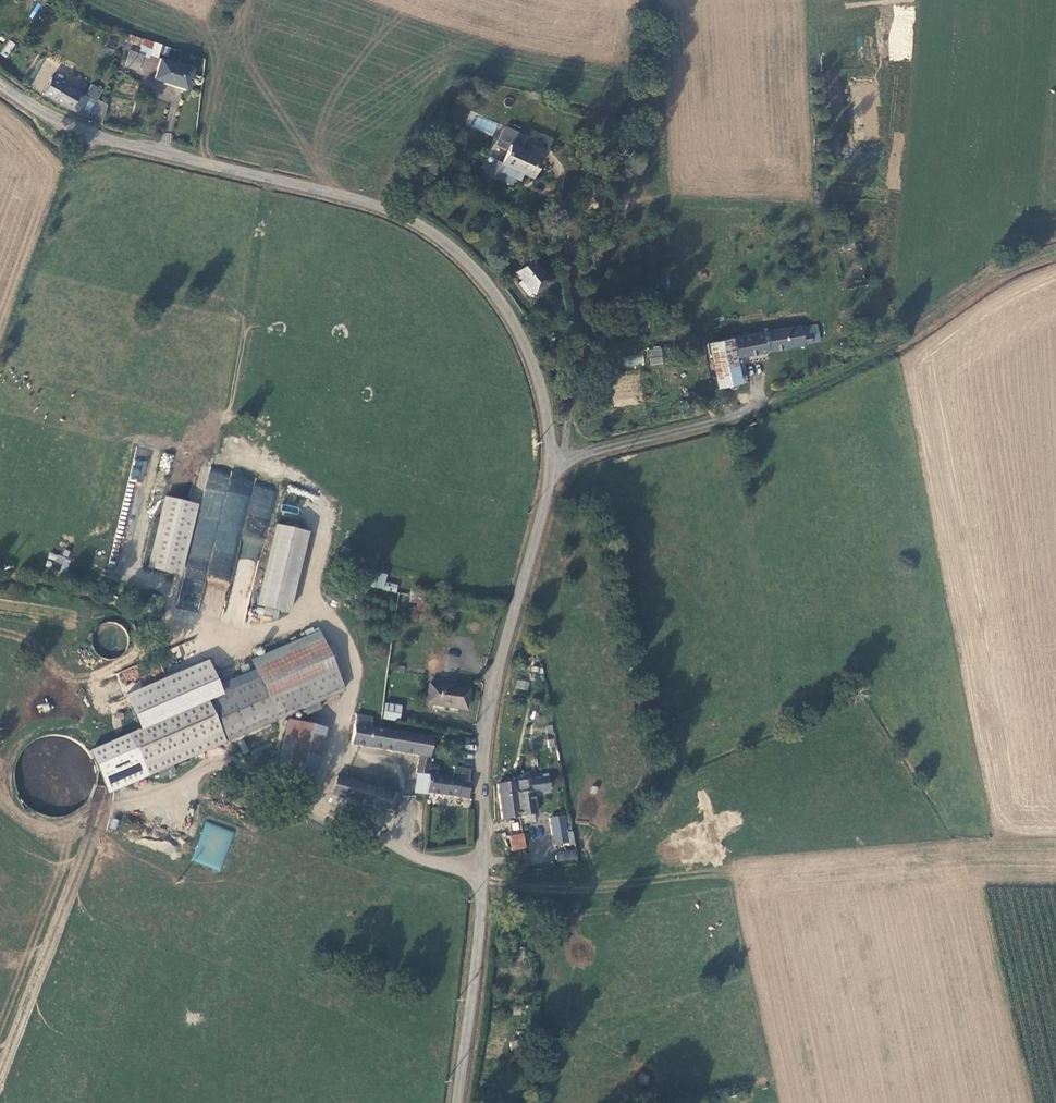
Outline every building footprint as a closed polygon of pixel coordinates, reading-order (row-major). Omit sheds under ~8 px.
[(58,0),(52,0),(51,2),(64,12),(67,7),(58,0)] [(157,54),(160,43),(145,38),(127,33),(125,40),(132,43),(146,47),(145,51),(147,51),(157,54)] [(0,54),(7,58),(15,43),(8,39),(0,54)] [(146,54),(147,51),(145,51),(146,47),(132,43),(130,49),(142,53),(146,54)] [(139,61),(142,53),(130,49),(128,57),(139,61)] [(187,88),(194,69),(161,57),(155,75),(187,88)] [(90,111),(104,116),(108,102),(98,99),(52,75),(43,92),(55,98),(62,102),(80,111),(82,107),(90,111)] [(53,103),(60,106),(62,102),(55,98),(53,103)] [(456,106),(466,110),(469,104),(459,100),(456,106)] [(465,124),(492,136),(498,124),(471,112),(465,124)] [(510,127),(506,137),(518,143),(517,146),(525,149),(531,136),(510,127)] [(501,161),(499,161),(493,175),(516,185),(518,179),(522,180),(526,172),(536,177),(544,158),(525,149),(517,146),(518,143),(506,137),(502,146),(506,148),(501,161)] [(460,191),(466,186),(463,182),(456,186),(460,191)] [(531,256),(515,270),(522,279),(517,283),(529,297),(548,281),(531,256)] [(735,359),(817,340),(814,332),(809,333),(806,324),(732,340),(735,359)] [(866,335),(863,335),(861,336),(860,338),(860,341),(862,343),(864,344),(867,343),(868,341),(869,339),(868,336),(866,335)] [(718,387),(739,383),(735,359),(732,340),(710,343),(718,387)] [(647,349),(650,366),(663,364),(661,347),(647,349)] [(624,367),(644,364),(642,354),(622,358),(624,367)] [(613,405),(636,406),(637,393),(614,392),(613,405)] [(133,459),(130,480),(143,481),(146,461),(133,459)] [(198,507),(165,499),(147,570),(181,578),(198,507)] [(285,613),(304,533),(272,525),(253,605),(285,613)] [(347,574),(362,578),(364,569),(350,567),(347,574)] [(364,569),(362,578),(361,579),(380,585),(383,573),(364,568),(364,569)] [(427,599),(409,597),(409,604),(426,606),(427,599)] [(296,701),(310,695),(337,684),(314,632),(247,661),(256,680),(269,712),(296,701)] [(138,727),(205,701),(222,694),(207,658),(191,665),(124,692),(138,727)] [(527,691),(529,682),(517,679),(515,688),(527,691)] [(296,701),(269,712),(256,680),(222,694),(205,701),(138,727),(88,750),(108,791),(300,710),(296,701)] [(469,691),(430,686),(428,701),(466,707),(469,691)] [(314,704),(310,695),(296,701),(300,710),(314,704)] [(400,706),(384,704),(383,716),(399,718),(400,706)] [(290,772),(308,777),(312,777),(323,728),(288,720),(276,768),(290,772)] [(428,773),(432,735),(347,725),(346,732),(351,733),(351,744),(418,754),(417,771),(418,773),(415,792),(425,793),(425,791),(428,773)] [(243,754),(249,752),(243,740),(238,742),(243,754)] [(453,776),(428,773),(425,791),(469,797),(471,780),(470,780),(472,768),(455,765),(453,776)] [(306,785),(308,777),(290,772),(287,781),(306,785)] [(517,781),(523,817),(539,814),(535,791),(539,791),(536,778),(534,778),(534,775),(528,776),(528,779),(517,781)] [(400,796),(338,776),(330,802),(349,808),(348,810),(368,816),(371,807),(380,810),(382,807),(395,812),(400,796)] [(506,819),(523,817),(517,781),(512,782),(511,778),(505,779),(505,783),(500,784),(506,819)] [(575,843),(571,815),(564,817),(569,844),(575,843)] [(192,862),(222,870),(233,830),(203,822),(192,862)] [(496,844),(497,853),(527,847),(525,833),(511,835),(512,839),(500,841),(500,844),(496,844)] [(558,862),(577,859),(576,848),(556,852),(558,862)] [(517,862),(516,870),(526,870),(527,864),(517,862)]
